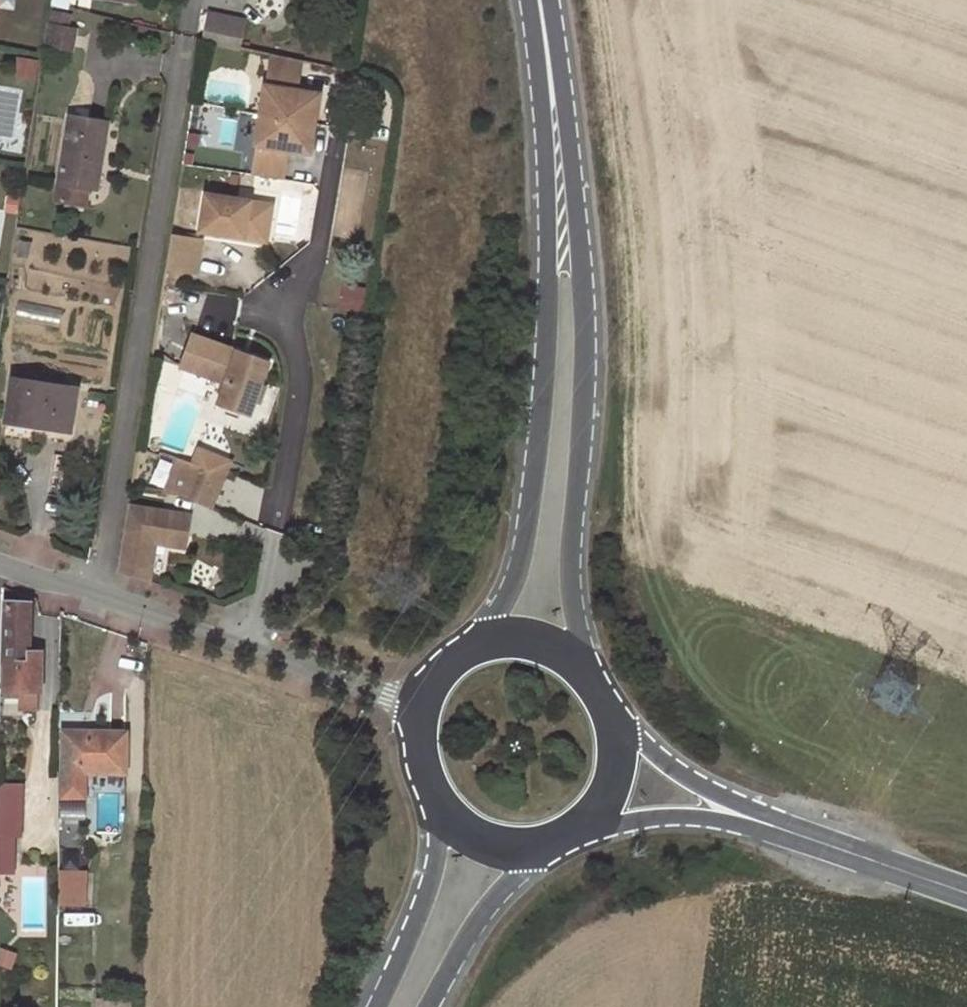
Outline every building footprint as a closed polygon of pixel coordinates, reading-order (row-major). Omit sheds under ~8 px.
[(206,15),(201,41),(238,48),(243,22),(206,15)] [(73,30),(50,26),(46,45),(70,50),(73,30)] [(302,61),(273,55),(271,62),(301,66),(302,61)] [(301,66),(271,62),(268,86),(265,86),(261,116),(316,124),(320,94),(298,91),(301,66)] [(108,123),(69,116),(59,181),(87,186),(91,186),(95,160),(102,161),(108,123)] [(311,154),(316,124),(261,116),(256,146),(259,146),(255,170),(285,174),(289,150),(311,154)] [(285,174),(255,170),(254,176),(284,180),(285,174)] [(87,186),(59,181),(56,199),(83,204),(87,186)] [(271,208),(205,198),(199,234),(265,244),(271,208)] [(20,241),(17,257),(29,259),(32,243),(20,241)] [(106,287),(104,297),(120,300),(122,290),(106,287)] [(20,302),(17,318),(58,326),(60,310),(20,302)] [(267,367),(192,340),(181,370),(226,387),(218,408),(249,419),(267,367)] [(76,390),(12,381),(5,421),(35,425),(70,431),(76,390)] [(35,425),(5,421),(3,437),(32,442),(35,425)] [(224,480),(180,462),(165,495),(181,497),(210,510),(224,480)] [(118,574),(149,585),(154,547),(184,552),(189,520),(128,509),(118,574)] [(1,691),(19,691),(39,692),(42,692),(44,653),(31,652),(33,602),(4,601),(1,691)] [(39,692),(19,691),(19,709),(38,710),(39,692)] [(125,732),(63,732),(63,797),(84,797),(84,773),(124,773),(125,732)] [(0,783),(0,835),(16,836),(22,837),(23,784),(0,783)] [(0,835),(0,852),(15,852),(16,836),(0,835)] [(14,873),(15,852),(0,852),(0,873),(14,873)] [(58,871),(57,884),(57,904),(75,904),(76,871),(58,871)] [(75,904),(57,904),(57,916),(72,916),(72,919),(80,920),(80,916),(87,917),(87,904),(75,904)]
